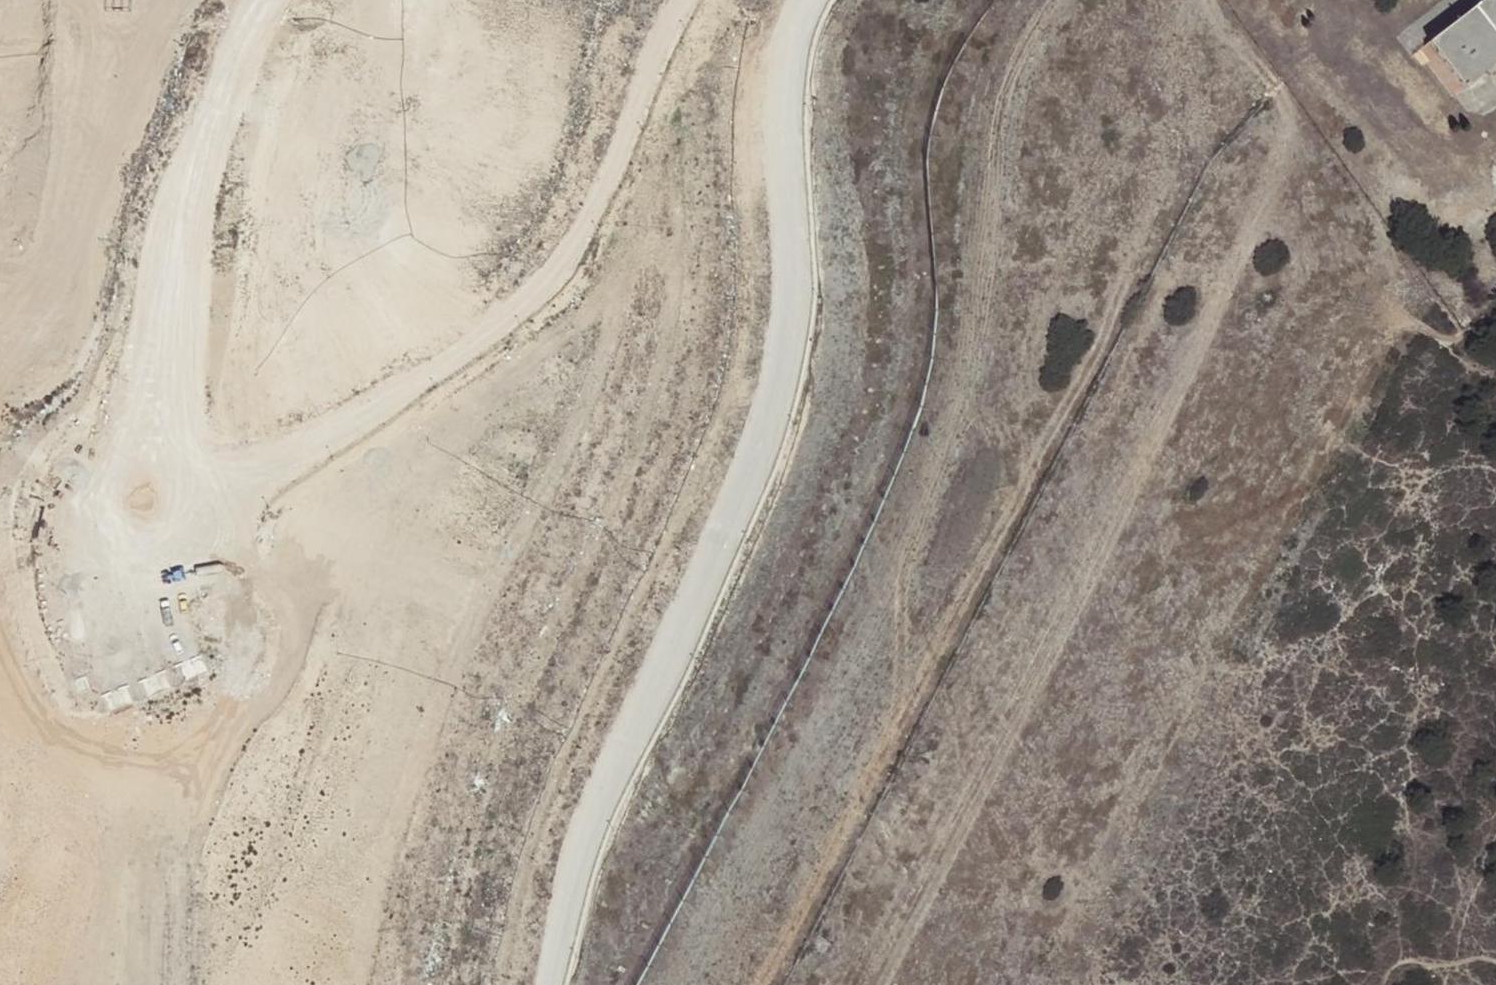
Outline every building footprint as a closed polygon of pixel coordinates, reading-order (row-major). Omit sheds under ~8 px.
[(1421,44),(1460,94),(1495,66),(1495,0),(1476,0),(1421,44)]
